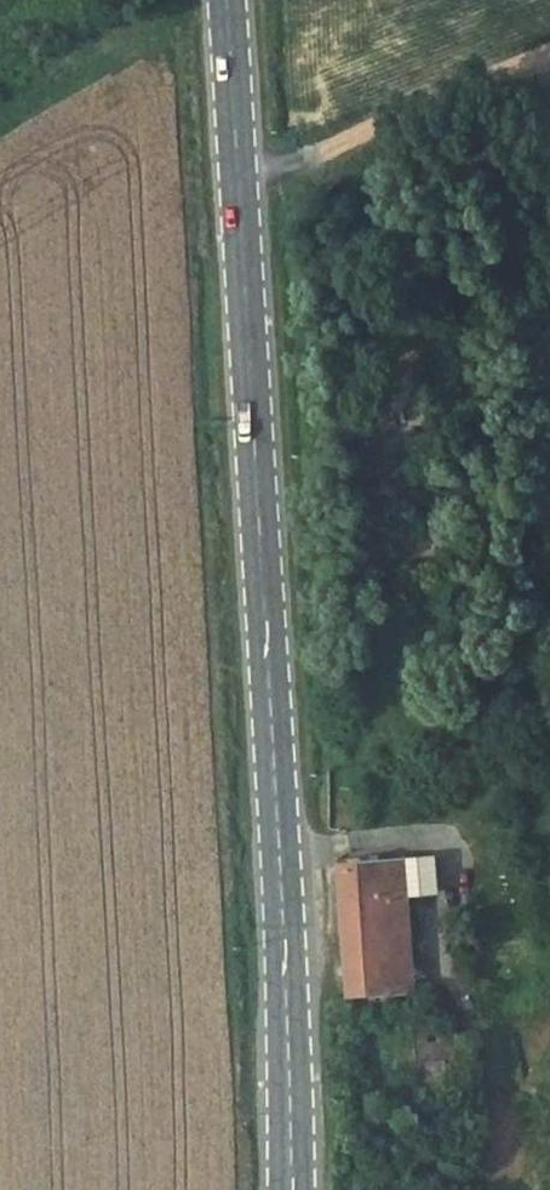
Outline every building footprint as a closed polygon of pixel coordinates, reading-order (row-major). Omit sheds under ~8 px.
[(409,990),(402,894),(433,892),(430,857),(335,865),(344,995),(388,992),(409,990)] [(389,1005),(388,992),(344,995),(345,1009),(389,1005)] [(456,1061),(454,1042),(427,1043),(425,1032),(410,1034),(414,1064),(416,1064),(443,1062),(456,1061)] [(444,1082),(443,1062),(416,1064),(417,1084),(414,1085),(415,1107),(436,1107),(435,1083),(444,1082)]
